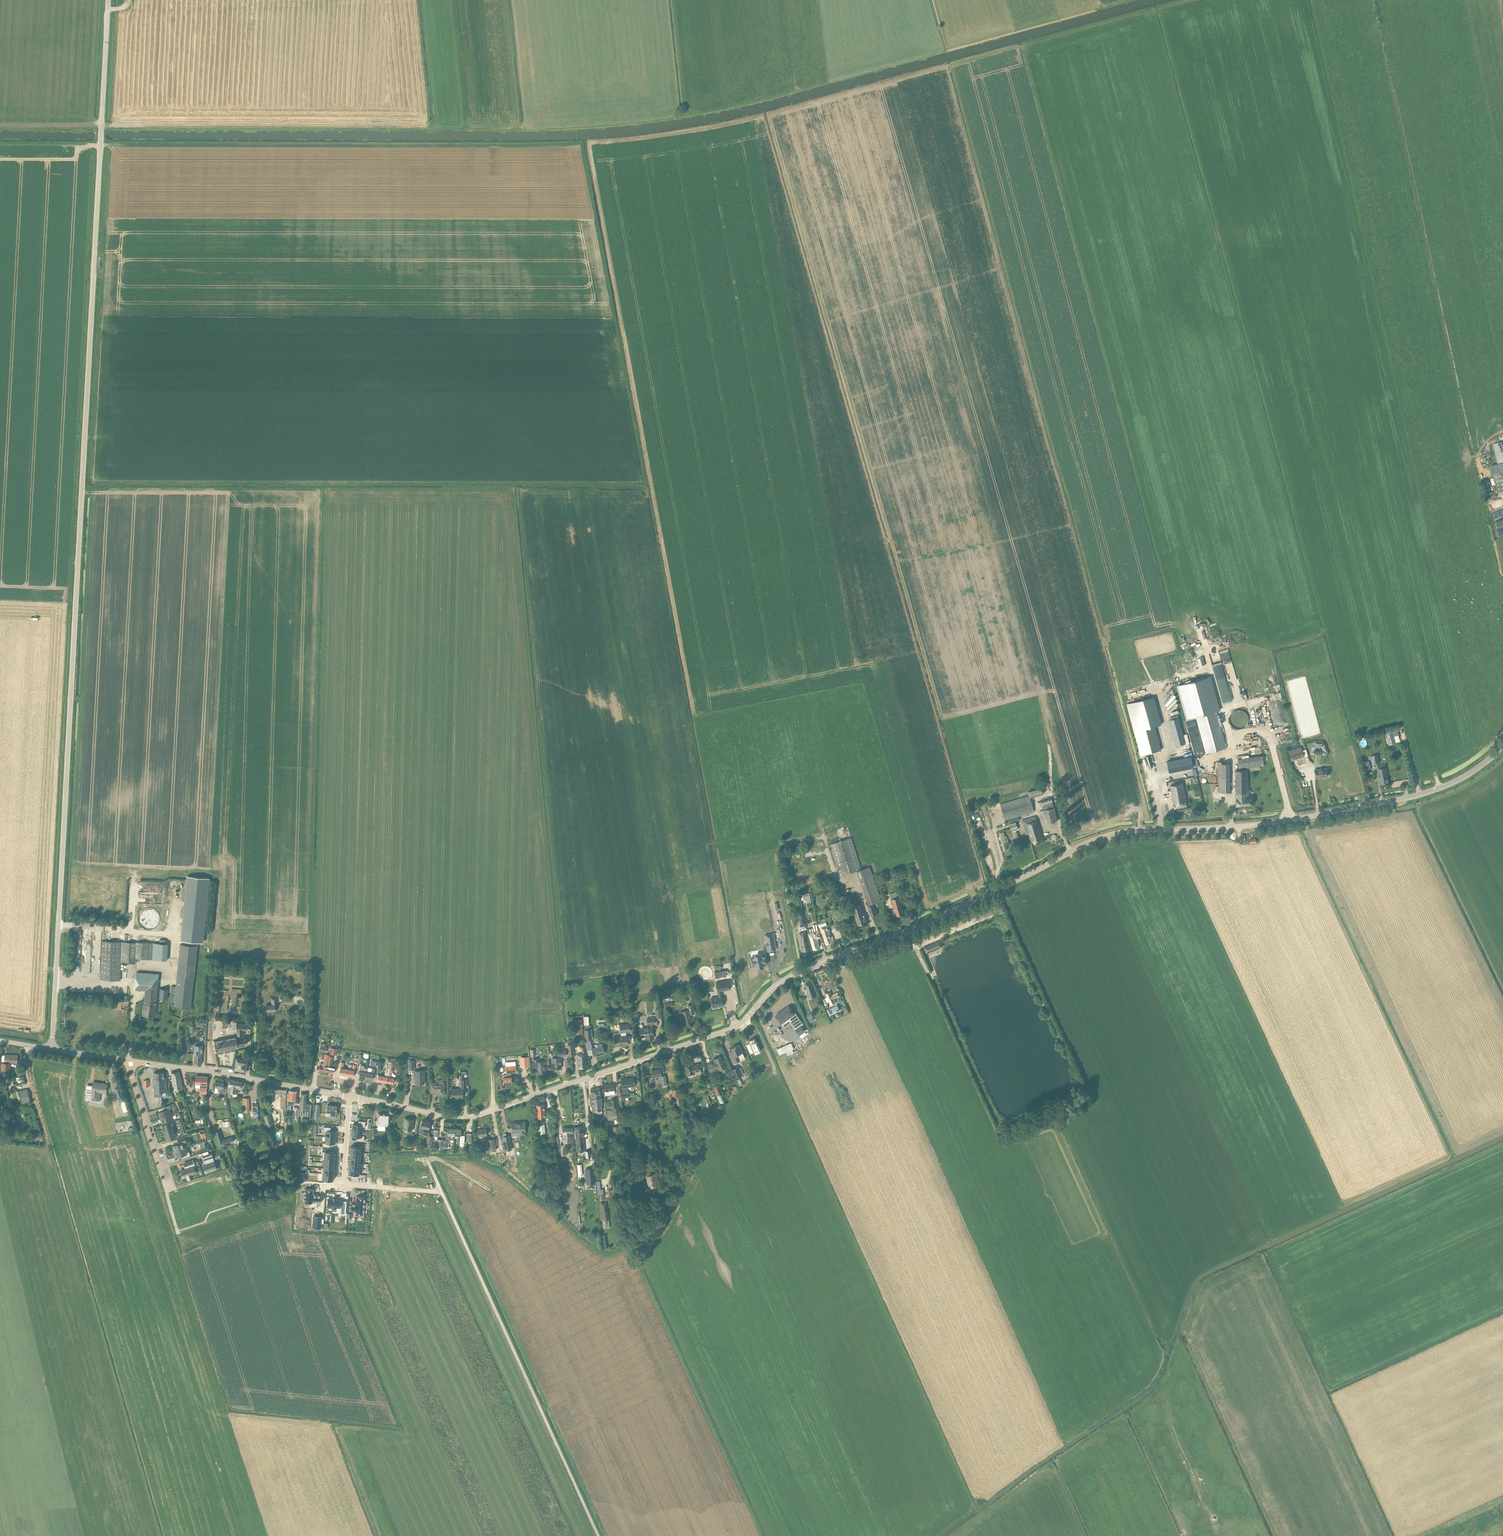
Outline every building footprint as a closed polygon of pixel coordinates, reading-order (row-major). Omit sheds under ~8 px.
[(1493,444),(1497,463),(1491,465),(1497,492),(1502,490),(1502,448),(1501,442),(1493,444)] [(1491,512),(1493,520),(1494,520),(1497,527),(1502,525),(1502,509),(1491,512)] [(1202,665),(1205,664),(1203,656),(1200,657),(1201,661),(1195,662),(1196,668),(1202,666),(1202,665)] [(1233,701),(1227,675),(1218,677),(1218,674),(1216,674),(1223,703),(1233,701)] [(1211,676),(1177,685),(1187,719),(1196,716),(1216,711),(1220,710),(1211,676)] [(1173,710),(1177,703),(1173,700),(1176,695),(1174,694),(1170,700),(1172,701),(1167,708),(1170,710),(1171,708),(1173,710)] [(1127,704),(1141,756),(1161,750),(1155,727),(1162,724),(1154,697),(1127,704)] [(1229,717),(1229,719),(1229,722),(1230,725),(1232,727),(1235,728),(1237,729),(1240,729),(1243,728),(1245,727),(1247,725),(1248,722),(1249,719),(1248,717),(1247,714),(1245,712),(1243,710),(1240,710),(1237,710),(1235,710),(1232,712),(1230,714),(1229,717)] [(1216,711),(1196,716),(1206,754),(1226,748),(1225,743),(1223,736),(1219,720),(1216,711)] [(1170,720),(1177,746),(1178,748),(1182,747),(1181,745),(1186,743),(1179,717),(1170,720)] [(1398,735),(1396,730),(1385,733),(1389,745),(1396,743),(1394,736),(1398,735)] [(1304,757),(1301,747),(1288,751),(1289,754),(1291,761),(1304,757)] [(1238,759),(1239,769),(1251,768),(1251,770),(1260,769),(1259,766),(1264,766),(1262,755),(1238,759)] [(1362,756),(1365,770),(1371,769),(1368,755),(1362,756)] [(1371,756),(1372,764),(1379,763),(1378,755),(1371,756)] [(1191,756),(1167,761),(1169,773),(1193,768),(1191,756)] [(1230,763),(1218,763),(1219,792),(1225,792),(1225,794),(1230,794),(1230,789),(1230,763)] [(1386,764),(1377,766),(1380,784),(1388,782),(1386,764)] [(1314,769),(1315,778),(1328,777),(1327,768),(1314,769)] [(1236,794),(1244,793),(1249,793),(1249,792),(1251,792),(1251,789),(1249,790),(1247,769),(1235,770),(1236,794)] [(1174,808),(1187,806),(1183,783),(1170,786),(1174,808)] [(1004,819),(1034,810),(1030,798),(1043,794),(1042,787),(1019,794),(1020,798),(1000,804),(1004,819)] [(1249,793),(1244,793),(1244,805),(1253,804),(1252,799),(1252,797),(1249,798),(1249,793)] [(1054,808),(1043,810),(1045,819),(1056,817),(1054,808)] [(978,812),(972,813),(977,833),(984,831),(982,824),(981,824),(978,812)] [(1032,842),(1042,839),(1036,816),(1022,820),(1026,834),(1030,833),(1032,842)] [(1010,824),(1012,831),(1018,829),(1016,822),(1015,823),(1014,819),(1008,821),(1010,825),(1010,824)] [(1007,850),(1006,845),(1005,842),(1006,842),(1006,841),(1008,841),(1006,836),(1005,837),(1003,832),(999,833),(1002,846),(1003,851),(1007,850)] [(868,905),(881,900),(872,874),(870,866),(860,869),(851,837),(830,843),(840,875),(857,870),(859,879),(868,905)] [(187,876),(181,938),(202,940),(204,929),(206,908),(207,908),(210,878),(187,876)] [(892,899),(895,911),(897,915),(904,913),(902,905),(904,905),(903,900),(901,896),(892,899)] [(879,913),(875,904),(868,906),(871,916),(879,913)] [(852,908),(854,912),(855,916),(856,920),(858,925),(867,922),(861,905),(852,908)] [(826,944),(834,941),(833,936),(831,936),(828,925),(820,928),(821,933),(822,932),(826,944)] [(786,931),(775,933),(777,940),(779,939),(782,949),(790,947),(786,931)] [(813,949),(820,947),(817,938),(820,937),(819,931),(812,932),(809,934),(810,937),(813,949)] [(801,942),(803,951),(810,950),(808,940),(807,940),(805,932),(800,933),(801,942)] [(82,933),(81,973),(99,973),(100,959),(90,959),(90,933),(82,933)] [(100,979),(120,980),(121,962),(135,963),(136,958),(152,959),(167,960),(168,944),(153,943),(137,942),(136,943),(102,941),(100,979)] [(171,989),(170,995),(175,995),(175,1000),(175,1003),(174,1005),(190,1007),(191,1002),(193,977),(194,977),(196,964),(197,945),(187,944),(187,941),(181,941),(180,944),(179,963),(177,975),(176,986),(171,985),(171,989)] [(926,953),(943,946),(940,941),(924,947),(926,953)] [(757,957),(754,958),(756,968),(762,967),(762,970),(770,968),(769,965),(774,964),(772,954),(759,957),(757,957)] [(72,972),(80,972),(81,960),(79,960),(79,956),(73,956),(72,972)] [(302,985),(307,985),(307,968),(294,968),(294,973),(302,973),(302,985)] [(715,972),(716,978),(727,976),(726,970),(715,972)] [(136,989),(146,990),(142,1014),(154,1015),(155,1010),(156,1006),(158,974),(136,972),(136,989)] [(713,1007),(713,1006),(719,1005),(719,1006),(723,1005),(722,996),(721,990),(730,989),(728,979),(716,982),(717,989),(717,990),(718,996),(711,997),(713,1007)] [(805,987),(804,987),(805,990),(806,990),(807,993),(809,999),(813,998),(816,997),(814,991),(813,987),(811,982),(805,984),(805,987)] [(160,989),(159,998),(167,999),(168,990),(160,989)] [(831,1005),(836,1003),(834,999),(839,996),(837,992),(832,995),(831,992),(826,994),(831,1005)] [(266,1005),(266,1006),(267,1011),(276,1011),(275,1004),(277,1004),(276,997),(271,997),(272,1004),(266,1005)] [(689,1010),(680,1012),(680,1015),(683,1015),(684,1023),(691,1021),(689,1014),(694,1013),(693,1004),(688,1005),(689,1010)] [(831,1015),(840,1011),(837,1005),(828,1009),(831,1015)] [(789,1006),(776,1015),(784,1026),(791,1022),(796,1029),(799,1034),(805,1030),(801,1025),(803,1024),(795,1012),(794,1013),(789,1006)] [(647,1027),(640,1028),(641,1037),(648,1036),(649,1039),(653,1039),(653,1038),(654,1038),(654,1036),(653,1036),(651,1024),(655,1023),(654,1017),(647,1018),(647,1023),(646,1023),(647,1027)] [(245,1037),(239,1038),(239,1035),(243,1035),(243,1030),(249,1030),(249,1023),(236,1023),(236,1030),(237,1030),(237,1039),(236,1039),(236,1036),(215,1041),(215,1040),(213,1040),(213,1043),(215,1042),(216,1050),(214,1050),(214,1052),(216,1052),(238,1048),(238,1045),(246,1044),(245,1037)] [(614,1037),(614,1040),(614,1045),(621,1045),(627,1045),(626,1032),(630,1032),(629,1024),(619,1025),(620,1036),(614,1037)] [(585,1042),(587,1050),(592,1050),(594,1057),(604,1053),(601,1043),(598,1044),(598,1047),(593,1048),(589,1039),(592,1039),(591,1028),(588,1029),(587,1025),(584,1026),(585,1029),(584,1029),(586,1042),(585,1042)] [(771,1027),(766,1030),(772,1044),(778,1041),(771,1027)] [(749,1042),(747,1043),(750,1051),(753,1050),(754,1052),(761,1049),(755,1037),(748,1040),(749,1042)] [(776,1048),(779,1055),(785,1052),(787,1055),(795,1052),(790,1042),(776,1048)] [(734,1062),(740,1060),(741,1060),(738,1055),(743,1053),(741,1049),(739,1044),(731,1048),(733,1053),(730,1054),(734,1062)] [(201,1064),(202,1045),(195,1045),(194,1064),(201,1064)] [(585,1056),(587,1056),(585,1046),(581,1047),(582,1054),(577,1054),(578,1068),(586,1067),(585,1056)] [(2,1063),(1,1070),(3,1070),(2,1072),(3,1072),(3,1077),(5,1077),(5,1082),(10,1082),(9,1071),(10,1071),(11,1061),(13,1062),(17,1062),(18,1055),(5,1054),(5,1062),(5,1063),(2,1063)] [(320,1064),(319,1070),(326,1071),(329,1056),(329,1055),(324,1054),(322,1065),(320,1064)] [(329,1056),(326,1071),(334,1073),(335,1067),(331,1067),(333,1057),(329,1056)] [(707,1064),(709,1069),(710,1072),(719,1069),(725,1067),(725,1066),(724,1062),(723,1062),(721,1056),(714,1059),(715,1061),(712,1063),(712,1062),(707,1064)] [(248,1059),(236,1057),(235,1068),(246,1070),(248,1059)] [(519,1057),(519,1066),(524,1066),(524,1065),(529,1065),(528,1057),(522,1057),(519,1057)] [(560,1057),(552,1058),(553,1069),(561,1068),(560,1057)] [(390,1065),(387,1082),(393,1083),(393,1082),(396,1083),(397,1078),(396,1078),(397,1077),(394,1077),(394,1078),(392,1077),(393,1069),(392,1069),(394,1059),(394,1058),(391,1058),(391,1059),(391,1061),(391,1062),(390,1063),(390,1065)] [(539,1058),(533,1059),(533,1061),(533,1066),(538,1065),(539,1073),(537,1073),(545,1073),(545,1064),(547,1064),(546,1061),(539,1062),(539,1058)] [(700,1070),(700,1068),(698,1063),(692,1065),(692,1064),(683,1066),(686,1075),(687,1075),(688,1075),(691,1075),(691,1074),(694,1073),(695,1075),(701,1073),(700,1070)] [(352,1069),(347,1069),(346,1075),(353,1076),(354,1070),(355,1070),(356,1065),(353,1064),(352,1069)] [(368,1069),(368,1068),(365,1067),(364,1066),(364,1065),(361,1064),(360,1071),(359,1077),(366,1078),(367,1072),(368,1069)] [(387,1064),(384,1076),(378,1075),(377,1080),(387,1082),(390,1065),(387,1064)] [(741,1075),(738,1066),(732,1069),(736,1078),(741,1075)] [(372,1068),(371,1073),(367,1072),(366,1078),(373,1080),(374,1073),(375,1069),(372,1068)] [(666,1084),(666,1080),(665,1075),(661,1076),(660,1068),(652,1069),(653,1076),(658,1075),(659,1082),(661,1082),(662,1085),(666,1084)] [(414,1071),(414,1076),(415,1076),(415,1083),(424,1083),(424,1070),(414,1071)] [(154,1072),(154,1094),(155,1096),(161,1096),(161,1092),(167,1092),(166,1083),(166,1078),(164,1078),(164,1072),(154,1072)] [(171,1072),(174,1089),(183,1088),(179,1072),(171,1072)] [(503,1075),(503,1084),(512,1083),(511,1077),(510,1072),(506,1072),(507,1075),(503,1075)] [(206,1094),(207,1087),(207,1076),(196,1076),(195,1084),(200,1084),(200,1093),(206,1094)] [(620,1094),(620,1098),(621,1098),(621,1101),(626,1100),(625,1098),(628,1097),(628,1093),(627,1087),(634,1086),(633,1078),(621,1079),(622,1087),(623,1094),(620,1094)] [(229,1079),(227,1091),(229,1091),(228,1096),(232,1097),(233,1092),(238,1093),(238,1089),(240,1089),(241,1087),(242,1087),(242,1081),(229,1079)] [(438,1083),(430,1083),(430,1086),(430,1091),(436,1091),(439,1091),(439,1095),(445,1094),(444,1089),(444,1086),(444,1082),(443,1083),(443,1079),(438,1079),(438,1083)] [(226,1094),(226,1093),(226,1088),(223,1088),(224,1082),(216,1081),(215,1086),(220,1087),(219,1093),(226,1094)] [(98,1091),(106,1092),(107,1084),(93,1082),(92,1090),(92,1096),(97,1097),(98,1091)] [(604,1085),(605,1094),(609,1093),(609,1090),(614,1089),(614,1088),(613,1083),(613,1084),(607,1085),(607,1084),(604,1085)] [(705,1093),(711,1091),(712,1090),(710,1083),(708,1084),(708,1083),(703,1086),(705,1093)] [(721,1093),(722,1093),(718,1083),(712,1085),(716,1095),(717,1095),(721,1093)] [(451,1095),(451,1098),(451,1097),(458,1097),(458,1098),(463,1098),(462,1093),(462,1088),(451,1089),(451,1094),(450,1094),(450,1095),(451,1095)] [(602,1114),(601,1110),(599,1088),(591,1088),(591,1097),(590,1097),(590,1102),(591,1111),(592,1111),(593,1115),(602,1114)] [(28,1089),(19,1090),(22,1103),(30,1101),(28,1089)] [(277,1094),(276,1106),(282,1107),(285,1107),(285,1095),(286,1095),(286,1090),(276,1089),(276,1094),(277,1094)] [(18,1100),(14,1101),(15,1105),(18,1104),(22,1103),(22,1102),(19,1090),(16,1091),(18,1100)] [(288,1099),(288,1104),(293,1104),(294,1100),(297,1100),(298,1091),(289,1090),(288,1099)] [(721,1093),(717,1095),(720,1104),(725,1102),(721,1093)] [(299,1115),(308,1115),(308,1113),(310,1113),(312,1104),(306,1103),(307,1094),(301,1094),(299,1115)] [(617,1109),(616,1098),(611,1099),(611,1101),(606,1102),(607,1108),(612,1108),(612,1109),(617,1109)] [(536,1104),(537,1118),(540,1118),(540,1120),(543,1120),(543,1118),(545,1117),(544,1104),(536,1104)] [(158,1112),(160,1118),(171,1115),(169,1109),(171,1108),(170,1105),(163,1107),(164,1110),(158,1112)] [(327,1112),(327,1113),(330,1113),(336,1114),(337,1114),(338,1112),(336,1112),(337,1106),(327,1105),(327,1109),(327,1112)] [(607,1110),(608,1118),(608,1120),(617,1119),(616,1109),(610,1110),(607,1110)] [(378,1112),(377,1121),(378,1121),(377,1125),(389,1126),(390,1113),(378,1112)] [(267,1128),(273,1126),(269,1114),(263,1116),(267,1128)] [(160,1118),(162,1124),(170,1121),(171,1122),(173,1121),(171,1115),(160,1118)] [(411,1131),(413,1125),(414,1120),(405,1118),(402,1129),(411,1131)] [(353,1124),(352,1130),(363,1131),(363,1127),(366,1127),(366,1121),(359,1121),(359,1124),(353,1124)] [(418,1132),(427,1135),(428,1135),(430,1129),(428,1128),(430,1123),(422,1121),(421,1126),(420,1126),(418,1132)] [(525,1122),(511,1123),(512,1132),(519,1132),(519,1135),(525,1134),(525,1131),(525,1122)] [(538,1124),(538,1134),(539,1139),(542,1139),(542,1138),(546,1138),(544,1124),(538,1124)] [(164,1129),(165,1135),(174,1132),(172,1126),(164,1129)] [(324,1126),(324,1130),(326,1131),(325,1137),(336,1137),(336,1131),(331,1131),(331,1127),(324,1126)] [(582,1126),(575,1127),(576,1139),(583,1139),(582,1126)] [(573,1127),(563,1128),(563,1142),(573,1142),(573,1127)] [(455,1135),(455,1128),(448,1128),(448,1131),(446,1131),(446,1140),(438,1139),(437,1148),(448,1149),(448,1143),(450,1143),(450,1140),(454,1140),(454,1135),(455,1135)] [(458,1143),(464,1143),(464,1140),(465,1135),(461,1135),(461,1129),(455,1128),(455,1135),(458,1135),(458,1143)] [(486,1128),(477,1129),(478,1136),(478,1137),(484,1136),(486,1151),(488,1151),(496,1150),(495,1145),(495,1143),(494,1139),(494,1138),(488,1139),(486,1128)] [(220,1130),(215,1132),(219,1146),(234,1141),(232,1136),(223,1139),(220,1130)] [(352,1130),(352,1136),(358,1137),(357,1140),(365,1141),(365,1135),(363,1135),(363,1131),(352,1130)] [(165,1135),(167,1140),(176,1137),(174,1132),(165,1135)] [(323,1142),(323,1146),(330,1147),(330,1143),(335,1143),(336,1137),(325,1137),(325,1142),(323,1142)] [(179,1143),(173,1145),(174,1147),(173,1147),(174,1151),(188,1146),(185,1138),(178,1140),(179,1143)] [(510,1139),(503,1141),(505,1150),(511,1149),(510,1139)] [(190,1155),(188,1146),(174,1151),(175,1154),(176,1154),(177,1156),(183,1154),(184,1158),(190,1155)] [(211,1153),(202,1156),(205,1164),(203,1165),(205,1171),(216,1168),(214,1161),(211,1153)] [(187,1168),(180,1170),(183,1178),(187,1176),(187,1178),(192,1177),(192,1175),(196,1173),(193,1166),(195,1166),(193,1160),(188,1161),(190,1164),(186,1166),(187,1168)] [(592,1166),(584,1167),(585,1179),(590,1178),(594,1178),(592,1166)] [(645,1172),(647,1177),(650,1188),(660,1185),(658,1178),(657,1173),(651,1174),(650,1171),(645,1172)] [(303,1193),(302,1199),(305,1199),(305,1203),(305,1206),(311,1206),(311,1203),(314,1203),(314,1202),(320,1202),(321,1196),(315,1195),(315,1190),(305,1190),(305,1194),(303,1193)] [(329,1195),(328,1205),(343,1206),(343,1214),(346,1214),(347,1196),(329,1195)] [(355,1212),(364,1213),(364,1207),(367,1207),(367,1203),(365,1203),(365,1198),(356,1197),(356,1204),(351,1203),(350,1211),(355,1211),(355,1212)] [(601,1213),(601,1220),(609,1219),(608,1210),(607,1210),(606,1202),(600,1202),(600,1211),(602,1211),(602,1213),(601,1213)] [(313,1217),(312,1228),(319,1229),(320,1217),(313,1217)]
